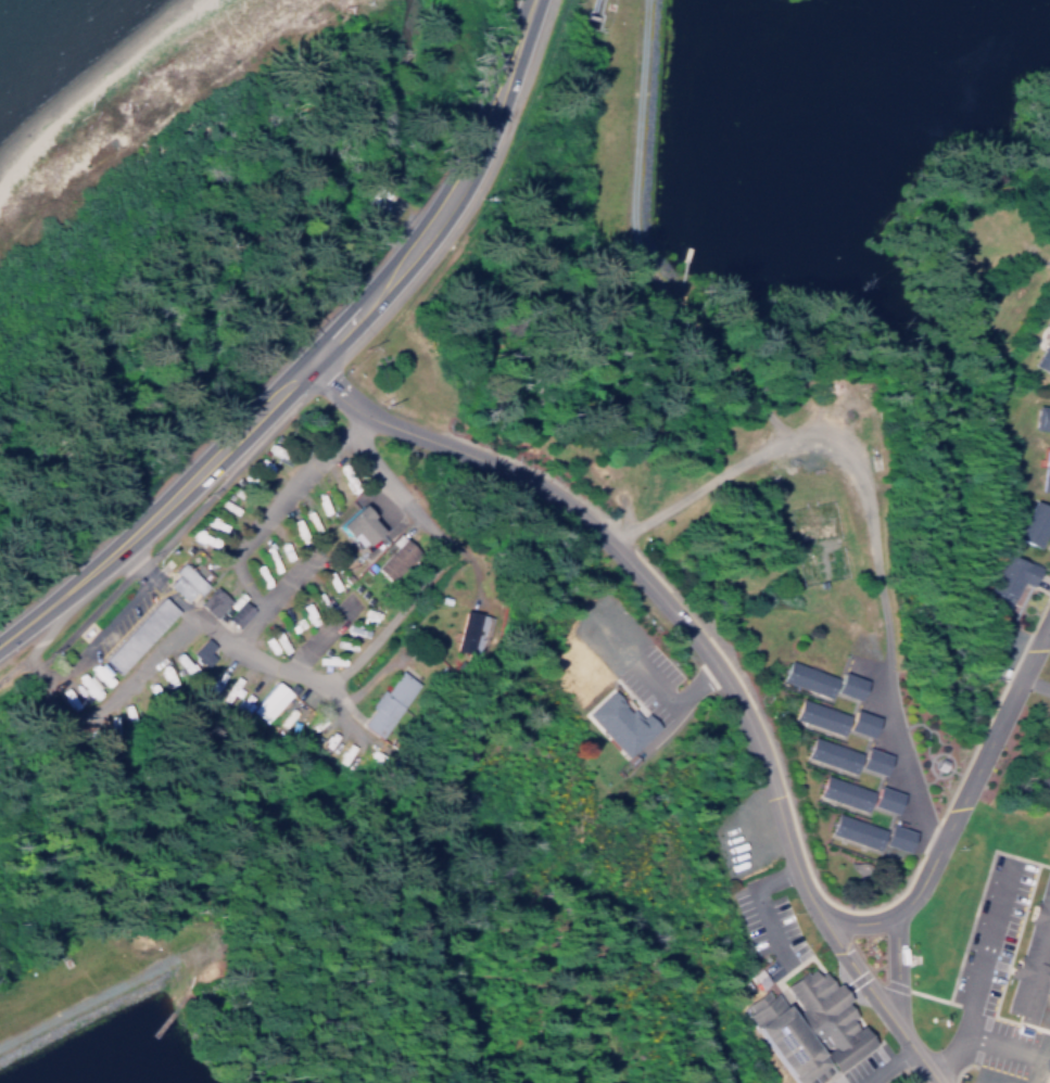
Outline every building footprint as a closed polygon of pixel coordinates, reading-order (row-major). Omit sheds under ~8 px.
[(1034,360),(1049,329),(1049,369),(1034,360)] [(1036,402),(1049,403),(1049,427),(1033,425),(1036,402)] [(1043,446),(1049,447),(1049,488),(1039,487),(1043,446)] [(1033,497),(1049,506),(1049,525),(1047,523),(1036,544),(1014,533),(1033,497)] [(329,526),(352,550),(374,529),(351,505),(329,526)] [(408,565),(392,547),(371,566),(387,584),(408,565)] [(1005,550),(1037,565),(1029,581),(1021,576),(1012,594),(1003,589),(1001,593),(988,586),(1005,550)] [(207,589),(179,563),(165,578),(186,597),(191,592),(198,599),(207,589)] [(226,601),(211,586),(194,604),(209,618),(226,601)] [(100,657),(117,672),(172,611),(156,596),(100,657)] [(249,611),(239,601),(222,618),(232,628),(249,611)] [(201,667),(211,658),(205,651),(210,646),(202,637),(186,651),(201,667)] [(788,658),(835,674),(827,693),(782,677),(788,658)] [(376,738),(417,684),(398,670),(381,692),(377,689),(364,705),(368,708),(356,724),(376,738)] [(829,692),(852,700),(859,680),(837,672),(829,692)] [(83,673),(73,682),(90,700),(99,691),(83,673)] [(265,723),(289,693),(273,681),(249,710),(265,723)] [(249,712),(257,693),(229,682),(222,699),(229,702),(232,694),(239,697),(235,706),(249,712)] [(581,714),(622,757),(654,727),(640,713),(634,719),(607,690),(581,714)] [(800,696),(847,712),(840,730),(794,714),(800,696)] [(302,706),(291,700),(279,724),(290,729),(302,706)] [(842,729),(866,736),(872,716),(848,709),(842,729)] [(812,734),(860,751),(853,769),(806,753),(812,734)] [(854,767),(877,775),(884,755),(861,747),(854,767)] [(824,770),(871,789),(864,808),(818,790),(824,770)] [(867,807),(891,812),(895,792),(871,787),(867,807)] [(836,810),(884,827),(876,845),(830,828),(836,810)] [(878,845),(901,852),(908,831),(885,824),(878,845)] [(1046,864),(1049,865),(1049,957),(1034,1015),(1005,1006),(1015,974),(1008,972),(1012,959),(1015,960),(1019,951),(1021,952),(1030,919),(1027,919),(1034,896),(1037,897),(1046,864)] [(787,1001),(795,1012),(802,1007),(786,982),(806,968),(808,971),(814,966),(819,972),(825,968),(835,983),(838,981),(850,997),(847,999),(857,1015),(852,1017),(858,1025),(862,1022),(875,1041),(837,1067),(825,1050),(833,1045),(825,1034),(815,1042),(828,1060),(797,1082),(747,1011),(751,1008),(747,1002),(768,988),(772,994),(776,991),(784,1003),(787,1001)]
